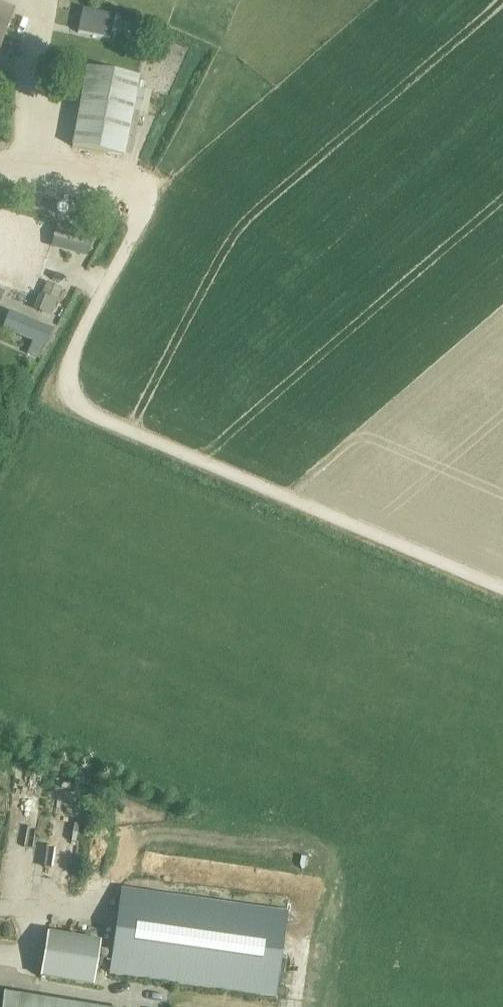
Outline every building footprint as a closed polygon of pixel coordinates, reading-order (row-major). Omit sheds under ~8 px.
[(13,13),(0,7),(0,43),(13,13)] [(83,10),(78,33),(109,39),(114,16),(83,10)] [(72,147),(124,157),(133,112),(139,78),(87,68),(81,100),(73,139),(72,147)] [(59,224),(53,244),(89,254),(95,234),(59,224)] [(41,295),(40,295),(56,303),(62,290),(46,283),(41,295)] [(56,303),(40,295),(33,311),(50,318),(56,303)] [(2,329),(45,347),(52,329),(9,311),(2,329)] [(14,791),(13,806),(25,807),(26,791),(14,791)] [(109,973),(274,998),(286,914),(121,890),(109,973)] [(39,977),(92,986),(99,942),(46,934),(39,977)] [(2,994),(0,1006),(79,1006),(2,994)]
